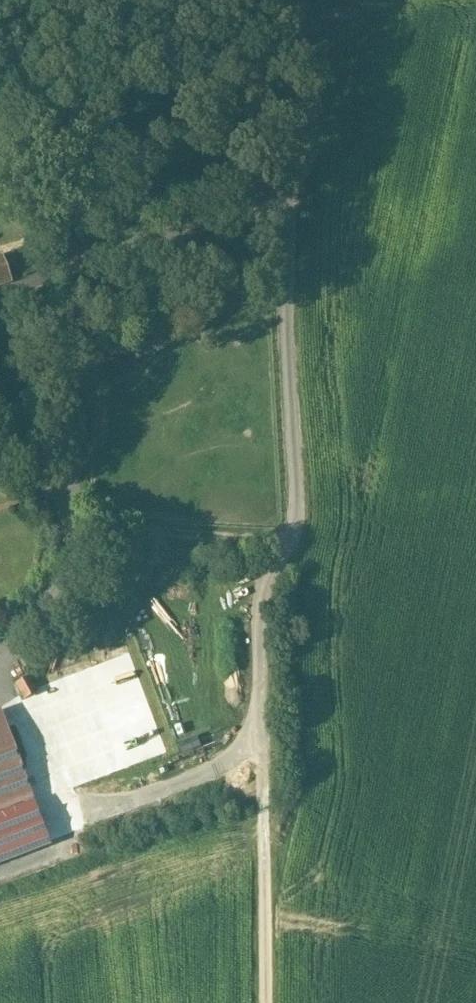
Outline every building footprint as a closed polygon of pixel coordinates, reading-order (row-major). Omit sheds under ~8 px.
[(0,258),(0,286),(11,282),(2,257),(0,258)] [(29,681),(18,687),(25,701),(36,694),(29,681)] [(44,827),(1,715),(0,716),(0,844),(44,827)]
